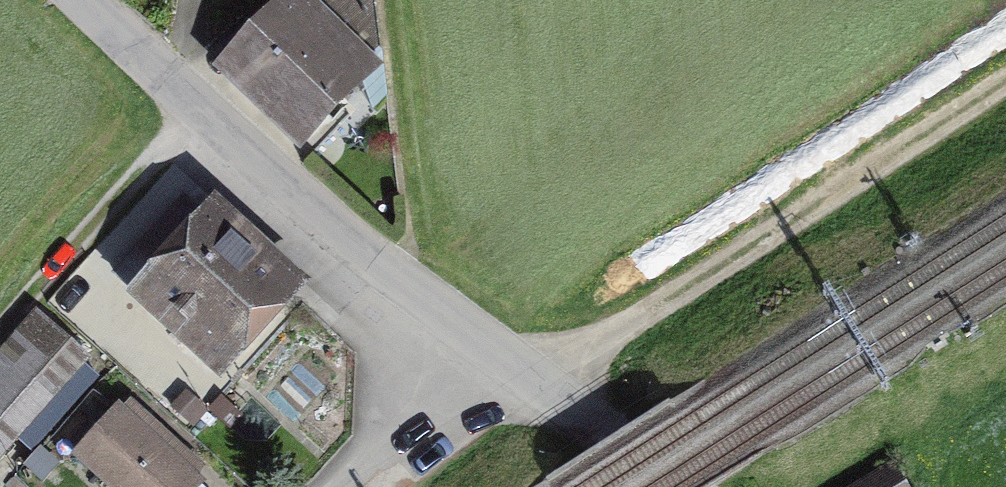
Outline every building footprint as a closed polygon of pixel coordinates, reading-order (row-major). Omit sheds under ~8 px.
[(303,136),(372,65),(376,57),(369,4),(365,0),(298,0),(232,68),(303,136)] [(225,359),(285,292),(186,201),(142,249),(168,273),(151,292),(225,359)] [(83,360),(36,318),(0,359),(0,369),(11,378),(0,390),(0,452),(83,360)] [(80,458),(112,486),(191,486),(197,481),(178,464),(187,455),(129,402),(80,458)] [(891,472),(867,486),(900,486),(891,472)]
